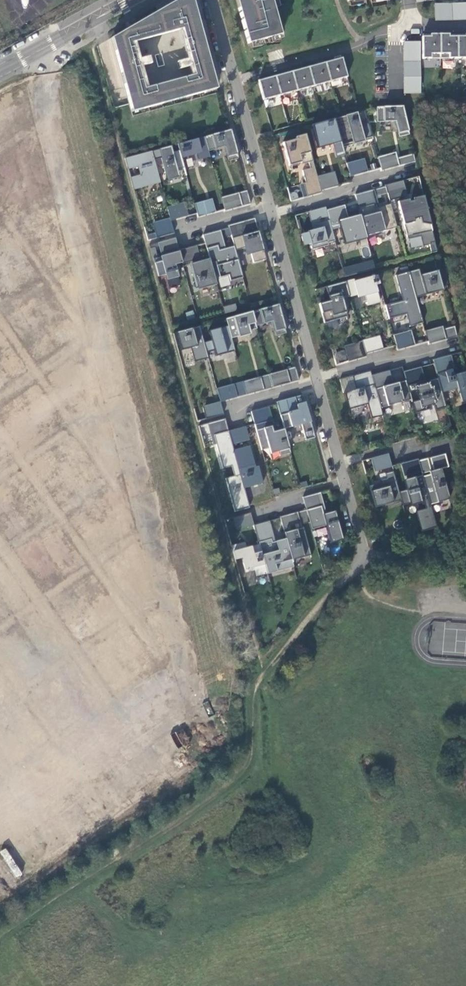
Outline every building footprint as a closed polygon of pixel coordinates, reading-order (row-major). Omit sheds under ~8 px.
[(116,51),(115,51),(120,73),(122,73),(125,84),(124,85),(130,109),(142,106),(143,109),(205,92),(204,89),(216,86),(196,12),(194,13),(190,0),(179,0),(174,2),(175,6),(158,11),(159,15),(143,20),(143,24),(137,26),(127,29),(127,34),(113,37),(116,51)] [(248,44),(281,34),(272,0),(236,0),(248,44)] [(452,3),(444,4),(444,19),(452,19),(452,3)] [(460,3),(452,3),(452,19),(460,18),(460,3)] [(444,4),(436,4),(436,19),(444,19),(444,4)] [(457,36),(457,58),(465,58),(465,33),(465,36),(457,36)] [(430,36),(422,36),(422,58),(440,58),(440,34),(430,34),(430,36)] [(449,34),(440,34),(440,58),(457,58),(457,36),(449,36),(449,34)] [(420,43),(404,43),(405,53),(420,53),(420,43)] [(342,58),(325,62),(330,82),(347,77),(342,58)] [(420,61),(404,61),(405,69),(420,69),(420,61)] [(325,62),(308,67),(314,86),(330,82),(325,62)] [(308,67),(292,71),(297,91),(314,86),(308,67)] [(292,71),(275,76),(280,95),(297,91),(292,71)] [(275,76),(258,81),(263,100),(280,95),(275,76)] [(420,77),(405,77),(405,85),(420,85),(420,77)] [(420,85),(405,85),(405,93),(420,93),(420,85)] [(409,134),(402,106),(376,107),(377,122),(395,121),(398,137),(409,134)] [(356,112),(334,119),(340,140),(343,139),(344,144),(352,142),(353,144),(364,141),(364,139),(372,137),(368,123),(360,125),(356,112)] [(334,119),(311,125),(317,146),(331,142),(334,152),(343,149),(340,140),(334,119)] [(230,130),(204,137),(208,151),(224,147),(228,161),(238,158),(230,130)] [(296,139),(283,143),(289,166),(301,162),(302,164),(310,162),(311,168),(302,170),(306,183),(318,179),(317,177),(305,134),(296,137),(296,139)] [(204,137),(178,144),(180,150),(181,157),(197,152),(199,160),(210,157),(208,151),(204,137)] [(171,146),(159,149),(167,180),(179,177),(177,170),(184,168),(181,157),(180,150),(172,152),(171,146)] [(152,151),(125,158),(128,169),(138,166),(140,175),(131,178),(134,189),(160,182),(152,151)] [(381,170),(415,161),(414,154),(397,158),(396,152),(378,157),(381,170)] [(361,159),(346,163),(350,176),(365,172),(361,159)] [(332,173),(317,177),(318,179),(321,190),(336,186),(332,173)] [(408,179),(412,189),(421,186),(418,175),(408,179)] [(306,183),(303,183),(307,197),(321,193),(321,190),(318,179),(306,183)] [(387,193),(389,200),(404,196),(400,181),(385,185),(385,186),(387,193)] [(385,186),(374,189),(375,196),(376,196),(387,193),(385,186)] [(374,189),(370,191),(374,208),(379,207),(376,196),(375,196),(374,189)] [(247,190),(221,197),(224,211),(251,204),(247,190)] [(291,200),(299,199),(298,191),(289,192),(291,200)] [(370,191),(355,194),(360,214),(366,235),(397,227),(390,203),(379,207),(374,208),(370,191)] [(398,202),(407,236),(422,233),(425,245),(429,245),(431,253),(437,251),(424,195),(398,202)] [(212,199),(194,203),(198,217),(216,212),(212,199)] [(185,202),(167,207),(170,218),(171,220),(188,216),(185,202)] [(339,225),(344,244),(355,240),(355,241),(367,239),(366,235),(360,214),(344,219),(341,206),(326,209),(329,220),(331,227),(339,225)] [(171,220),(170,218),(155,222),(159,237),(174,233),(171,220)] [(266,259),(255,218),(245,221),(249,233),(232,238),(235,250),(245,248),(247,255),(251,254),(253,262),(266,259)] [(329,220),(315,224),(317,229),(307,232),(308,233),(300,235),(303,246),(310,244),(312,250),(328,245),(328,243),(335,241),(331,227),(329,220)] [(245,221),(228,225),(232,238),(249,233),(245,221)] [(175,238),(162,242),(165,255),(179,251),(179,250),(175,238)] [(182,263),(182,264),(197,260),(194,246),(179,250),(179,251),(182,263)] [(178,277),(175,265),(182,263),(179,251),(165,255),(157,257),(155,247),(150,248),(158,276),(165,275),(167,280),(178,277)] [(216,284),(209,259),(190,264),(197,290),(216,284)] [(343,270),(344,276),(365,271),(363,265),(343,270)] [(416,297),(443,290),(438,270),(420,275),(419,269),(409,272),(416,297)] [(403,301),(385,306),(389,319),(407,314),(410,326),(423,323),(416,297),(409,272),(396,275),(403,301)] [(353,279),(346,281),(350,297),(357,294),(358,297),(366,295),(368,305),(380,302),(375,285),(379,284),(377,275),(354,281),(353,279)] [(324,323),(348,317),(343,299),(350,297),(346,281),(326,287),(330,301),(319,304),(324,323)] [(223,306),(224,313),(237,311),(235,304),(223,306)] [(252,312),(256,326),(272,321),(276,335),(286,333),(278,305),(252,312)] [(199,326),(176,332),(178,342),(184,340),(187,349),(190,348),(194,362),(208,358),(207,353),(204,342),(199,326)] [(214,351),(215,356),(235,351),(228,326),(208,331),(211,340),(204,342),(207,353),(214,351)] [(443,326),(427,330),(425,331),(429,344),(457,336),(455,326),(443,329),(443,326)] [(409,333),(394,337),(397,350),(412,346),(409,333)] [(375,336),(362,340),(362,341),(366,353),(379,350),(375,336)] [(362,341),(347,345),(352,360),(366,357),(366,353),(362,341)] [(453,375),(451,369),(451,370),(447,356),(433,360),(438,378),(442,392),(457,388),(462,402),(465,401),(465,373),(465,371),(453,375)] [(299,380),(295,367),(269,374),(273,387),(299,380)] [(370,371),(353,376),(356,389),(343,392),(348,409),(367,404),(371,419),(382,415),(380,408),(371,375),(370,371)] [(385,371),(371,375),(380,408),(411,399),(409,392),(407,386),(406,380),(392,384),(389,385),(385,371)] [(415,413),(427,410),(426,407),(435,405),(436,410),(446,407),(442,392),(438,378),(428,381),(429,383),(423,384),(422,382),(407,386),(409,392),(420,390),(423,399),(412,402),(415,413)] [(234,395),(232,384),(217,388),(220,402),(234,398),(233,395),(234,395)] [(297,405),(295,397),(277,402),(280,415),(298,410),(297,405)] [(315,437),(305,403),(297,405),(298,410),(280,415),(284,428),(301,424),(306,440),(315,437)] [(225,418),(211,422),(212,425),(211,425),(223,468),(231,466),(234,476),(225,478),(235,512),(249,508),(225,418)] [(388,453),(373,457),(377,470),(392,466),(388,453)] [(430,457),(434,471),(441,469),(448,467),(445,453),(430,457)] [(418,461),(422,474),(429,472),(431,471),(428,458),(418,461)] [(429,472),(430,474),(423,476),(430,504),(449,499),(441,469),(434,471),(431,471),(429,472)] [(399,492),(393,471),(385,473),(387,481),(369,486),(373,501),(386,498),(387,504),(401,500),(399,492)] [(422,475),(403,480),(406,490),(399,492),(401,500),(402,506),(410,504),(422,500),(423,500),(425,509),(415,511),(421,532),(437,528),(430,504),(423,476),(422,475)] [(323,514),(326,513),(320,492),(318,493),(323,514)] [(326,525),(331,543),(343,540),(335,511),(326,513),(323,514),(318,493),(317,493),(303,497),(306,509),(310,522),(312,529),(326,525)] [(306,509),(298,512),(301,524),(310,522),(306,509)] [(251,513),(237,517),(240,529),(254,525),(251,513)] [(295,513),(280,517),(284,530),(299,526),(295,513)] [(303,527),(284,532),(292,560),(311,555),(303,527)] [(245,542),(231,545),(235,559),(242,557),(245,572),(255,569),(256,576),(267,573),(259,544),(246,547),(245,542)]
